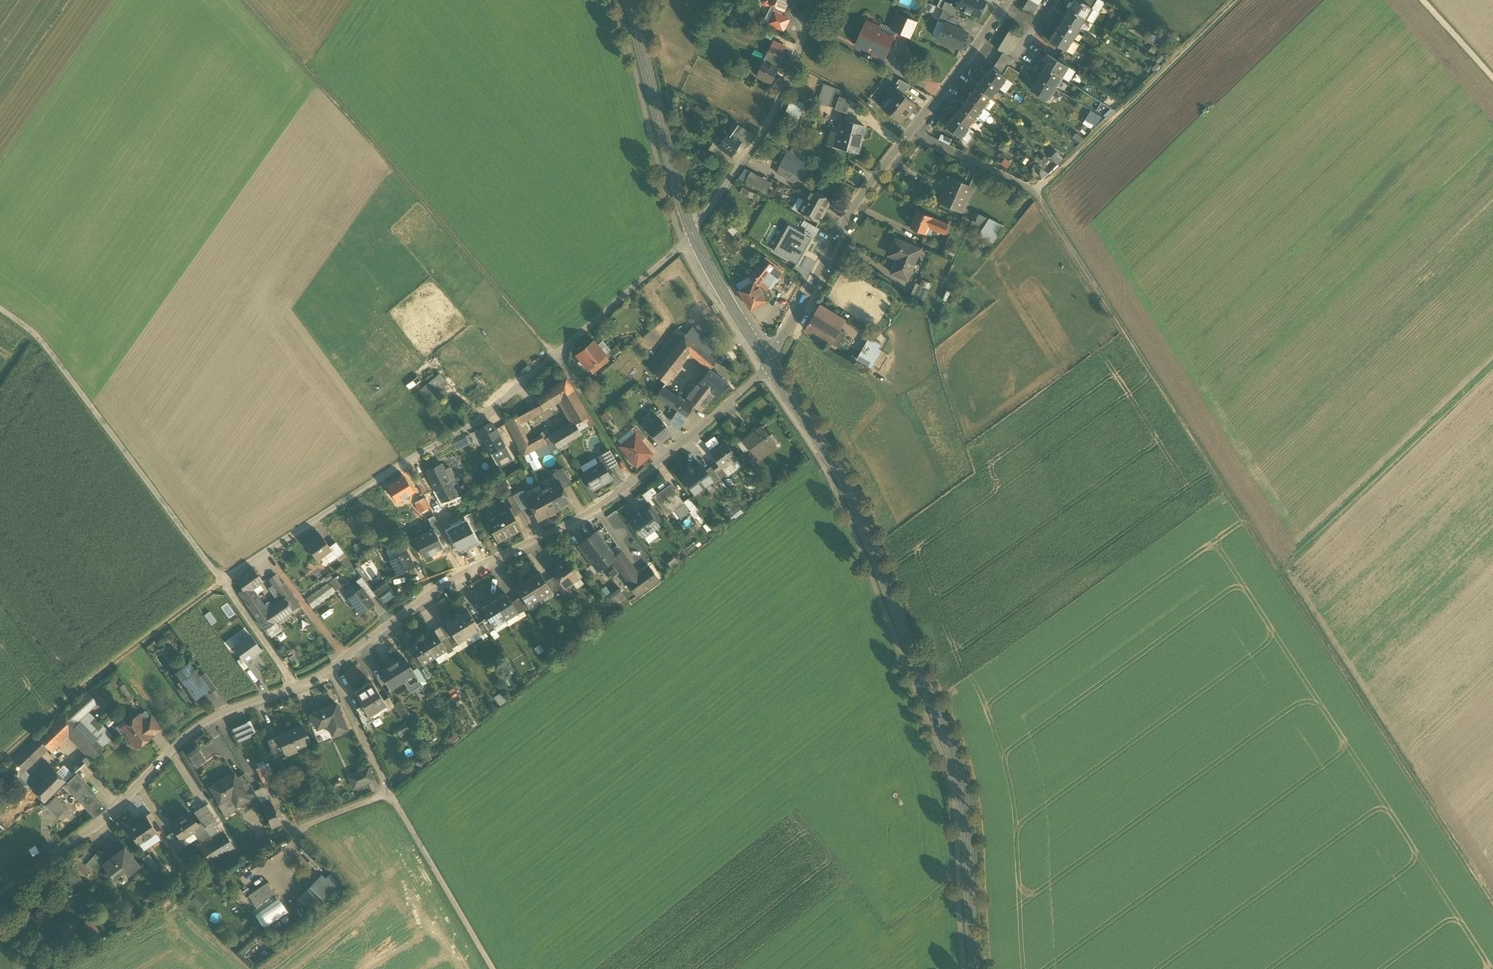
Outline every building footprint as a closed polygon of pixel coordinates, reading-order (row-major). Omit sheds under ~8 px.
[(763,1),(763,2),(764,4),(766,4),(768,4),(769,4),(770,3),(784,10),(789,0),(763,0),(763,1)] [(957,7),(959,8),(964,11),(964,12),(971,15),(972,14),(979,17),(981,13),(982,13),(984,11),(984,9),(985,7),(984,7),(986,2),(981,0),(960,0),(957,7)] [(1031,0),(1029,0),(1026,4),(1036,10),(1039,5),(1031,0)] [(1070,9),(1086,19),(1092,9),(1078,0),(1076,0),(1070,9)] [(1092,9),(1097,0),(1078,0),(1092,9)] [(957,7),(945,2),(942,9),(943,10),(956,15),(959,8),(957,7)] [(1036,10),(1026,4),(1023,9),(1033,15),(1036,10)] [(1086,19),(1070,9),(1064,20),(1079,29),(1086,19)] [(956,15),(943,10),(939,21),(945,24),(946,23),(955,28),(960,17),(956,15)] [(789,19),(775,12),(769,23),(784,30),(789,19)] [(917,23),(898,14),(895,22),(900,25),(897,32),(910,38),(917,23)] [(1079,29),(1064,20),(1057,30),(1072,40),(1079,29)] [(879,28),(866,22),(857,44),(885,57),(893,38),(877,31),(879,28)] [(955,28),(946,23),(945,24),(942,32),(944,33),(940,41),(960,49),(967,33),(955,28)] [(1020,35),(1010,29),(1007,34),(1017,40),(1020,35)] [(1072,40),(1057,30),(1050,41),(1066,50),(1072,40)] [(1017,40),(1007,34),(1004,40),(1014,45),(1017,40)] [(1014,45),(1004,40),(1001,45),(1010,51),(1014,45)] [(785,46),(773,41),(770,47),(783,53),(785,46)] [(1010,51),(1001,45),(998,50),(1003,53),(1008,56),(1010,51)] [(783,53),(770,47),(767,54),(779,60),(783,53)] [(1008,56),(1003,53),(999,58),(1009,64),(1012,59),(1008,56)] [(779,60),(767,54),(763,61),(764,61),(779,69),(782,61),(779,60)] [(1068,67),(1048,54),(1044,59),(1049,62),(1045,67),(1061,77),(1068,67)] [(1009,64),(999,58),(996,63),(1006,69),(1009,64)] [(779,69),(764,61),(757,77),(772,84),(779,69)] [(1006,69),(996,63),(993,68),(1002,75),(1006,69)] [(993,68),(992,67),(984,77),(999,88),(1007,78),(1003,75),(1002,75),(993,68)] [(1013,70),(1008,67),(1003,75),(1007,78),(1008,79),(1013,70)] [(1045,67),(1039,78),(1054,88),(1061,77),(1045,67)] [(1019,73),(1013,70),(1008,79),(1013,83),(1019,73)] [(999,88),(984,77),(977,87),(991,98),(999,88)] [(1054,88),(1039,78),(1031,90),(1047,100),(1054,88)] [(911,85),(899,79),(893,87),(896,89),(904,94),(911,85)] [(1135,81),(1129,88),(1133,90),(1139,84),(1135,81)] [(991,98),(977,87),(969,97),(984,108),(991,98)] [(835,89),(829,107),(836,109),(840,97),(841,91),(835,89)] [(904,94),(896,89),(890,96),(894,99),(885,111),(900,123),(915,104),(904,94)] [(800,121),(806,102),(791,97),(785,116),(800,121)] [(851,100),(840,97),(836,109),(847,113),(851,100)] [(984,108),(969,97),(962,107),(976,118),(984,108)] [(962,107),(954,117),(968,128),(976,118),(962,107)] [(984,108),(976,118),(983,123),(990,114),(984,108)] [(1104,119),(1091,110),(1085,120),(1097,126),(1104,119)] [(713,115),(706,111),(703,117),(710,121),(713,115)] [(968,128),(954,117),(946,127),(961,138),(968,128)] [(843,121),(835,145),(858,152),(865,127),(843,121)] [(735,123),(728,132),(735,137),(742,127),(735,123)] [(735,137),(728,132),(718,147),(732,156),(741,142),(742,142),(741,141),(735,137)] [(748,132),(741,141),(742,142),(741,142),(746,145),(753,135),(748,132)] [(811,165),(788,152),(780,166),(797,175),(795,178),(802,181),(811,165)] [(795,178),(797,175),(780,166),(776,174),(793,182),(795,178)] [(746,182),(766,193),(771,183),(751,172),(746,182)] [(971,187),(952,179),(942,202),(960,211),(971,187)] [(832,201),(811,189),(805,201),(806,202),(801,212),(820,222),(832,201)] [(801,212),(806,202),(805,201),(799,198),(794,209),(801,212)] [(933,218),(917,211),(911,228),(917,230),(916,233),(922,235),(923,233),(926,234),(929,227),(933,218)] [(980,211),(971,228),(995,241),(1004,224),(980,211)] [(747,223),(741,218),(734,226),(740,231),(747,223)] [(949,225),(933,218),(929,227),(934,229),(945,234),(949,225)] [(811,238),(788,226),(775,252),(798,263),(811,238)] [(921,250),(895,239),(890,253),(898,256),(891,274),(901,277),(902,275),(909,278),(921,250)] [(944,249),(922,240),(920,246),(942,255),(944,249)] [(773,267),(764,259),(750,277),(755,281),(758,286),(763,281),(769,272),(773,267)] [(773,267),(769,272),(778,279),(782,273),(773,267)] [(769,272),(763,281),(767,289),(770,287),(771,288),(778,279),(769,272)] [(755,281),(740,290),(751,309),(767,301),(762,293),(768,290),(767,289),(763,281),(758,286),(755,281)] [(929,288),(920,284),(919,285),(916,284),(912,294),(923,303),(929,288)] [(768,290),(762,293),(767,301),(775,296),(771,288),(770,287),(767,289),(768,290)] [(845,319),(822,304),(815,314),(839,329),(845,319)] [(839,329),(815,314),(806,329),(830,344),(839,329)] [(713,346),(691,328),(684,336),(696,346),(706,354),(713,346)] [(663,362),(659,366),(672,376),(690,353),(696,346),(684,336),(684,335),(663,362)] [(870,340),(862,353),(866,356),(874,343),(870,340)] [(605,355),(593,341),(576,356),(588,369),(589,369),(604,355),(605,355)] [(866,356),(862,353),(858,359),(868,365),(880,346),(874,343),(866,356)] [(706,354),(696,346),(690,353),(702,363),(708,356),(706,354)] [(604,355),(589,369),(592,373),(608,360),(604,355)] [(716,362),(708,356),(702,363),(709,369),(709,370),(716,362)] [(657,357),(648,368),(654,373),(659,366),(663,362),(657,357)] [(672,376),(659,366),(654,373),(665,384),(672,376)] [(709,370),(709,369),(698,383),(712,394),(715,397),(726,383),(709,370)] [(439,374),(418,391),(426,400),(447,383),(439,374)] [(588,416),(566,378),(559,383),(563,389),(559,392),(563,398),(560,400),(574,423),(574,424),(575,424),(577,422),(588,416)] [(559,383),(536,398),(540,405),(544,410),(560,400),(563,398),(559,392),(563,389),(559,383)] [(712,394),(698,383),(685,399),(686,400),(693,406),(700,411),(712,394)] [(686,400),(685,402),(662,388),(656,397),(686,416),(693,406),(686,400)] [(540,405),(506,423),(523,455),(538,447),(534,439),(528,442),(520,425),(544,410),(540,405)] [(659,410),(655,413),(659,418),(665,425),(669,422),(659,410)] [(665,425),(659,418),(646,428),(659,444),(672,434),(665,425)] [(491,423),(477,431),(491,454),(491,453),(504,446),(491,423)] [(576,426),(575,424),(574,424),(574,423),(564,429),(570,440),(581,433),(576,426)] [(646,438),(636,426),(632,429),(635,434),(642,442),(646,438)] [(752,433),(741,441),(749,451),(754,458),(774,444),(762,427),(753,434),(752,433)] [(570,440),(564,429),(558,433),(564,444),(570,440)] [(564,444),(558,433),(551,437),(557,448),(564,444)] [(635,434),(620,447),(637,467),(652,454),(642,442),(635,434)] [(543,439),(541,435),(534,439),(538,447),(546,443),(543,439)] [(557,448),(551,437),(550,435),(543,439),(546,443),(550,450),(551,451),(557,448)] [(467,437),(454,444),(457,449),(470,442),(467,437)] [(538,447),(523,455),(527,462),(550,450),(546,443),(538,447)] [(737,459),(725,443),(709,454),(714,461),(721,471),(737,459)] [(504,446),(491,453),(495,461),(496,461),(508,453),(504,446)] [(754,458),(749,451),(744,454),(752,466),(757,462),(754,458)] [(508,453),(496,461),(499,467),(512,460),(508,453)] [(612,467),(604,453),(594,459),(597,465),(601,463),(606,472),(612,467)] [(714,461),(710,465),(711,466),(717,474),(721,471),(714,461)] [(763,468),(758,461),(757,462),(752,466),(757,472),(763,468)] [(440,463),(425,471),(434,489),(449,482),(443,469),(442,467),(440,463)] [(597,465),(583,473),(593,489),(610,479),(606,472),(601,463),(597,465)] [(447,464),(442,467),(443,469),(449,482),(454,479),(449,468),(447,464)] [(700,465),(694,469),(693,467),(687,472),(688,474),(682,478),(694,494),(703,487),(702,485),(703,484),(710,479),(705,471),(700,465)] [(711,466),(705,471),(710,479),(715,486),(722,481),(717,474),(711,466)] [(563,467),(553,473),(557,482),(558,481),(562,488),(572,483),(563,467)] [(387,486),(397,502),(413,491),(404,476),(387,486)] [(431,489),(423,476),(415,481),(423,494),(431,489)] [(460,496),(454,479),(449,482),(434,489),(441,502),(460,496)] [(557,482),(542,490),(554,511),(570,502),(562,488),(558,481),(557,482)] [(670,486),(653,498),(667,516),(684,504),(683,504),(683,503),(670,486)] [(652,489),(643,495),(647,501),(656,494),(652,489)] [(522,490),(512,495),(521,511),(530,506),(526,498),(527,498),(522,490)] [(527,498),(526,498),(530,506),(538,519),(554,511),(542,490),(527,498)] [(521,511),(512,495),(507,498),(516,514),(521,511)] [(428,507),(423,498),(414,503),(420,512),(428,507)] [(690,498),(683,503),(683,504),(684,503),(691,511),(696,507),(690,498)] [(508,509),(497,515),(509,536),(520,530),(508,509)] [(653,519),(646,510),(642,513),(641,511),(635,516),(636,517),(632,520),(632,521),(637,528),(643,536),(653,529),(658,525),(657,525),(653,519)] [(471,513),(463,517),(465,522),(466,521),(472,533),(478,530),(471,513)] [(497,515),(486,521),(498,542),(509,536),(497,515)] [(436,535),(442,532),(434,516),(428,519),(433,530),(436,535)] [(662,521),(658,516),(653,519),(657,525),(662,521)] [(448,530),(458,551),(476,542),(472,533),(466,521),(465,522),(448,530)] [(637,528),(632,521),(627,524),(632,532),(637,528)] [(653,529),(643,536),(649,544),(659,537),(653,529)] [(436,535),(433,530),(414,540),(423,557),(430,554),(430,555),(437,552),(436,551),(442,548),(436,535)] [(710,530),(685,549),(689,554),(714,534),(710,530)] [(596,533),(579,546),(598,571),(611,561),(615,558),(615,557),(610,551),(596,533)] [(321,535),(306,546),(317,560),(324,554),(331,549),(329,547),(321,535)] [(375,537),(359,544),(362,552),(379,545),(378,542),(375,537)] [(343,552),(336,542),(329,547),(331,549),(336,557),(343,552)] [(359,544),(353,546),(357,555),(362,552),(359,544)] [(331,549),(324,554),(330,562),(336,557),(331,549)] [(405,551),(389,559),(398,575),(413,566),(405,551)] [(638,575),(622,552),(615,557),(615,558),(611,561),(614,566),(619,573),(622,571),(639,595),(657,583),(653,577),(655,575),(649,567),(638,575)] [(567,560),(553,570),(556,575),(565,587),(580,577),(576,572),(577,569),(574,566),(572,565),(567,560)] [(254,568),(236,580),(243,590),(245,593),(250,590),(263,581),(254,568)] [(545,582),(539,573),(528,580),(538,597),(550,590),(545,582)] [(282,584),(275,575),(269,579),(276,589),(280,586),(282,585),(282,584)] [(339,575),(306,599),(313,609),(346,584),(339,575)] [(565,587),(556,575),(551,579),(559,590),(560,591),(565,587)] [(375,595),(362,578),(357,582),(362,588),(370,599),(375,595)] [(559,590),(551,579),(545,582),(550,590),(552,594),(559,590)] [(528,580),(515,588),(521,597),(526,605),(527,604),(538,597),(528,580)] [(384,581),(372,590),(380,599),(391,590),(384,581)] [(287,596),(291,594),(284,583),(282,584),(282,585),(280,586),(284,591),(287,596)] [(284,591),(280,586),(276,589),(279,594),(284,591)] [(362,588),(349,598),(360,614),(373,604),(370,599),(362,588)] [(250,590),(245,593),(243,590),(239,592),(265,630),(266,629),(275,622),(267,611),(263,605),(261,607),(250,590)] [(619,590),(613,594),(622,608),(629,603),(619,590)] [(287,596),(284,598),(287,603),(294,598),(291,594),(287,596)] [(511,603),(505,594),(494,601),(504,618),(516,611),(511,603)] [(622,608),(613,594),(605,600),(615,613),(622,608)] [(526,605),(521,597),(516,600),(524,611),(529,608),(527,604),(526,605)] [(282,599),(271,606),(267,611),(275,622),(276,622),(293,611),(287,603),(284,598),(282,599)] [(294,598),(287,603),(293,611),(299,606),(294,598)] [(524,611),(516,600),(511,603),(516,611),(518,615),(524,611)] [(504,618),(494,601),(482,608),(488,618),(493,626),(493,625),(504,618)] [(476,624),(468,611),(462,615),(461,614),(458,615),(459,617),(457,618),(468,635),(478,629),(479,629),(476,624)] [(457,618),(451,622),(450,620),(448,622),(449,623),(446,625),(452,634),(457,642),(468,635),(457,618)] [(493,625),(493,626),(488,618),(483,621),(489,631),(490,633),(495,630),(496,629),(493,625)] [(504,618),(493,625),(496,629),(495,630),(497,633),(509,625),(504,618)] [(482,620),(476,624),(479,629),(478,629),(482,635),(489,631),(483,621),(482,620)] [(281,630),(276,622),(275,622),(266,629),(271,637),(281,630)] [(478,629),(468,635),(472,642),(482,636),(482,635),(478,629)] [(495,630),(490,633),(494,639),(499,636),(497,633),(495,630)] [(446,638),(442,631),(437,635),(441,641),(446,638)] [(435,632),(424,639),(434,656),(445,649),(446,649),(441,641),(437,635),(435,632)] [(457,642),(452,634),(446,638),(452,648),(459,644),(457,642)] [(244,662),(261,650),(251,636),(234,648),(241,658),(244,662)] [(452,648),(446,638),(441,641),(446,649),(445,649),(448,654),(454,650),(452,648)] [(424,639),(411,647),(417,656),(422,664),(423,663),(434,656),(424,639)] [(411,647),(406,650),(412,659),(417,656),(411,647)] [(298,660),(293,654),(289,657),(294,663),(298,660)] [(422,664),(417,656),(412,659),(420,671),(425,668),(423,663),(422,664)] [(404,657),(380,672),(391,690),(404,682),(408,688),(419,681),(404,657)] [(237,661),(244,671),(248,668),(244,662),(241,658),(237,661)] [(190,662),(181,669),(186,676),(195,670),(190,662)] [(425,668),(420,671),(425,680),(431,676),(425,668)] [(195,670),(186,676),(181,669),(172,675),(191,701),(206,690),(208,688),(200,677),(195,670)] [(216,688),(205,673),(200,677),(208,688),(206,690),(209,693),(216,688)] [(384,700),(372,682),(355,693),(363,705),(362,706),(368,716),(369,715),(378,709),(386,705),(386,704),(384,700)] [(495,697),(499,704),(508,699),(503,691),(495,697)] [(87,692),(66,711),(76,721),(87,712),(96,703),(87,692)] [(389,697),(384,700),(386,704),(386,705),(388,709),(389,711),(395,707),(394,706),(389,697)] [(407,715),(400,703),(394,706),(395,707),(402,718),(407,715)] [(348,730),(337,704),(311,715),(316,726),(327,722),(333,736),(348,730)] [(386,705),(378,709),(381,714),(388,709),(386,705)] [(368,716),(362,706),(356,710),(364,727),(373,722),(369,715),(368,716)] [(66,711),(38,737),(49,748),(52,751),(69,735),(79,724),(76,721),(66,711)] [(113,738),(87,712),(76,721),(79,724),(104,748),(113,738)] [(152,716),(142,723),(137,716),(126,724),(129,728),(124,732),(123,735),(127,739),(130,740),(134,745),(149,734),(151,736),(162,729),(152,716)] [(251,721),(232,730),(238,742),(256,734),(251,721)] [(104,748),(79,724),(69,735),(91,756),(93,759),(104,748)] [(310,743),(303,726),(279,736),(286,753),(310,743)] [(449,726),(442,731),(445,735),(452,729),(449,726)] [(279,736),(268,741),(275,757),(286,753),(279,736)] [(49,748),(38,737),(14,760),(19,766),(24,771),(49,748)] [(207,761),(200,751),(190,758),(197,768),(207,761)] [(91,756),(83,764),(84,765),(85,764),(87,766),(93,759),(91,756)] [(268,761),(244,775),(249,782),(255,792),(265,787),(277,781),(268,761)] [(47,762),(38,772),(44,778),(54,769),(47,762)] [(24,771),(19,766),(18,772),(16,773),(26,784),(31,778),(24,771)] [(368,768),(355,774),(360,786),(374,780),(368,768)] [(44,778),(43,779),(55,791),(66,781),(54,769),(44,778)] [(26,784),(16,773),(11,779),(21,789),(26,784)] [(107,807),(77,774),(65,784),(96,818),(107,807)] [(234,774),(211,788),(220,803),(233,796),(239,805),(256,794),(255,792),(249,782),(242,786),(234,774)] [(355,774),(348,777),(354,789),(360,786),(355,774)] [(38,784),(31,778),(26,784),(33,790),(38,784)] [(55,791),(43,779),(38,784),(33,790),(44,802),(55,791)] [(265,787),(255,792),(256,794),(257,796),(267,791),(265,787)] [(65,806),(57,796),(48,805),(58,814),(65,806)] [(233,796),(220,803),(221,804),(218,806),(225,818),(238,810),(236,807),(239,805),(233,796)] [(269,799),(262,802),(265,808),(273,805),(269,799)] [(216,820),(206,805),(195,813),(201,820),(202,822),(205,827),(216,820)] [(265,808),(264,809),(272,827),(281,823),(273,805),(265,808)] [(190,816),(181,822),(180,820),(173,825),(172,824),(171,824),(176,831),(181,840),(182,839),(193,832),(199,828),(197,825),(189,812),(188,813),(190,816)] [(157,823),(151,813),(146,816),(147,818),(153,826),(157,823)] [(147,818),(129,831),(139,845),(157,832),(153,826),(147,818)] [(218,832),(214,826),(218,824),(216,820),(205,827),(207,830),(210,835),(211,838),(218,848),(214,850),(218,856),(232,847),(222,830),(218,832)] [(205,827),(202,822),(197,825),(199,828),(193,832),(197,837),(203,833),(207,830),(205,827)] [(176,831),(167,837),(177,852),(186,846),(182,839),(181,840),(176,831)] [(197,837),(193,832),(182,839),(186,846),(197,839),(196,837),(197,837)] [(211,838),(198,846),(208,862),(218,856),(214,850),(218,848),(211,838)] [(140,867),(124,847),(102,864),(109,873),(120,865),(121,867),(123,865),(127,870),(130,874),(140,867)] [(86,863),(93,871),(104,861),(97,853),(86,863)] [(150,853),(144,857),(151,869),(157,865),(150,853)] [(70,864),(68,861),(64,864),(72,877),(65,882),(69,889),(81,880),(70,864)] [(120,865),(109,873),(115,880),(127,870),(123,865),(121,867),(120,865)] [(322,876),(303,899),(314,908),(333,885),(322,876)] [(65,882),(63,881),(59,884),(65,892),(69,889),(65,882)] [(268,882),(250,895),(257,906),(275,892),(268,882)] [(205,901),(198,895),(192,902),(199,908),(205,901)] [(264,928),(289,911),(280,897),(255,914),(264,928)]
